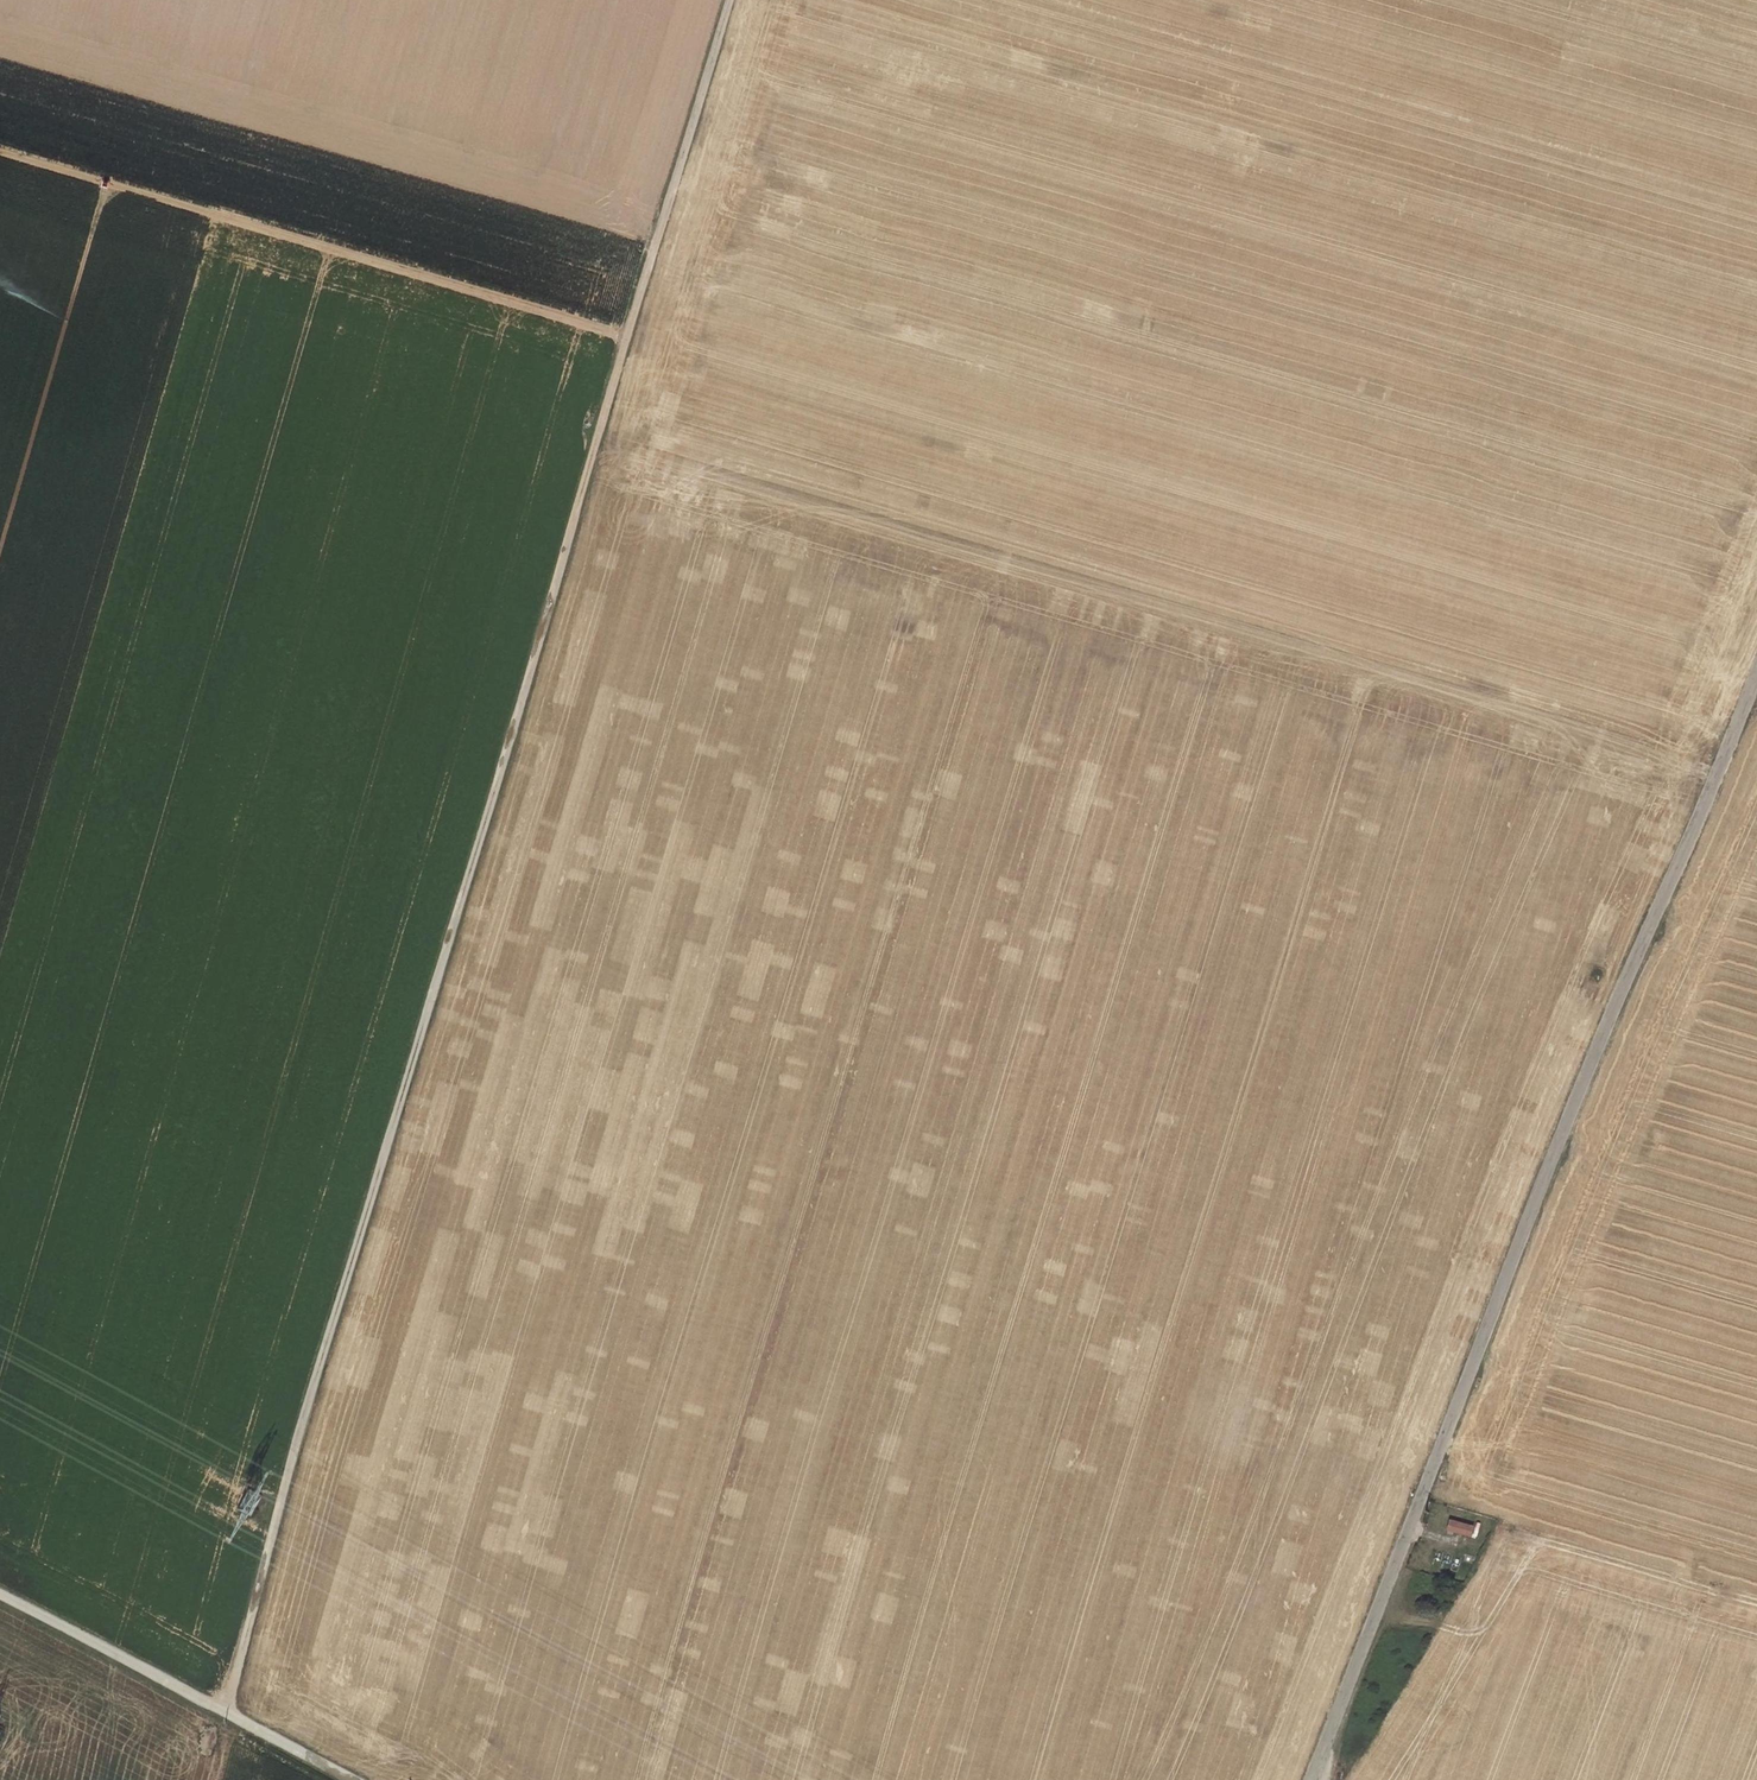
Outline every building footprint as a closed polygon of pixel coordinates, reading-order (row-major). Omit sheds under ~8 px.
[(1447,1519),(1443,1531),(1467,1539),(1471,1527),(1447,1519)]
